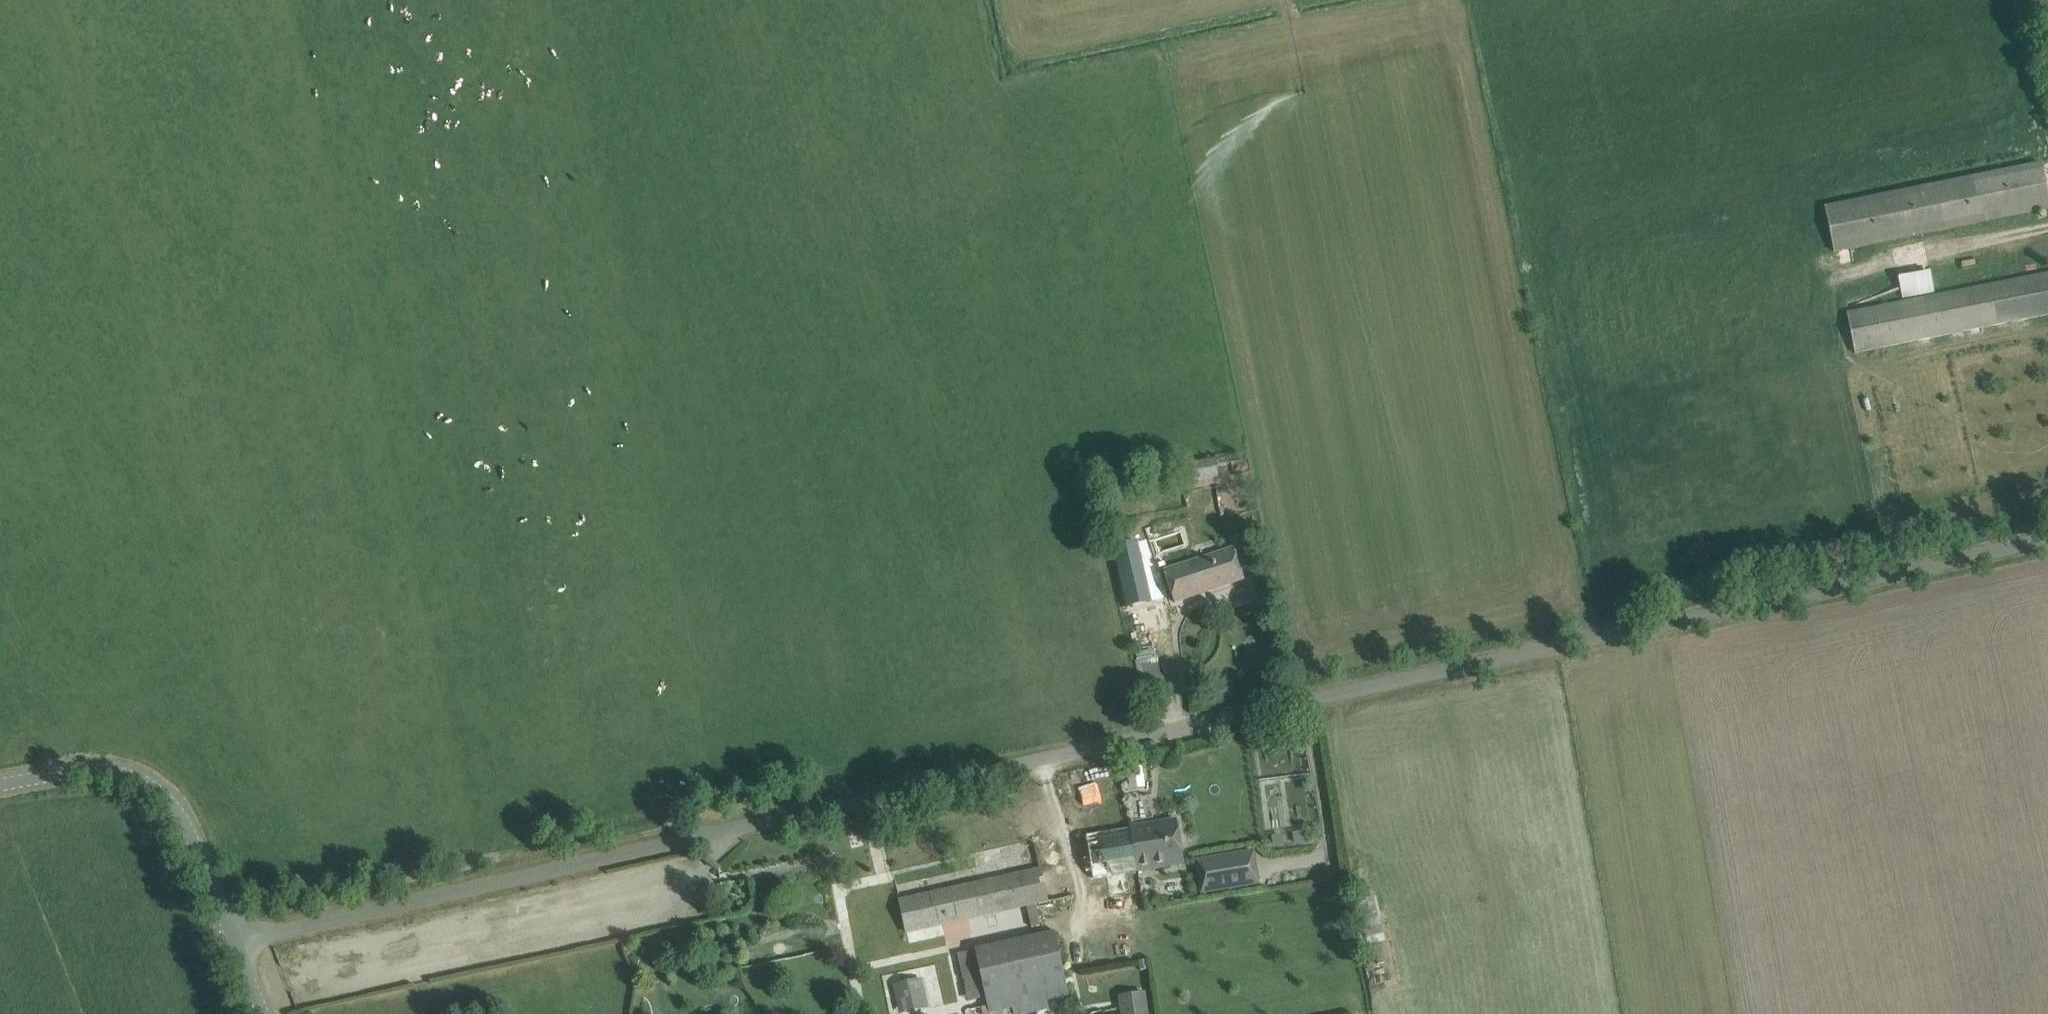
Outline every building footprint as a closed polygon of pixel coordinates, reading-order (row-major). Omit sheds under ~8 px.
[(2047,208),(2047,192),(2042,164),(1826,208),(1834,251),(2047,208)] [(2044,274),(1847,313),(1855,353),(2047,314),(2047,273),(2044,274)] [(1215,459),(1191,462),(1194,484),(1218,481),(1215,459)] [(1151,601),(1137,544),(1114,549),(1128,607),(1151,601)] [(1244,579),(1238,560),(1234,547),(1164,570),(1175,603),(1244,579)] [(1167,606),(1132,613),(1135,627),(1170,620),(1167,606)] [(1129,828),(1136,872),(1184,864),(1177,820),(1129,828)] [(1129,828),(1092,834),(1100,878),(1107,877),(1110,896),(1130,892),(1127,873),(1136,872),(1129,828)] [(1195,860),(1201,894),(1236,888),(1230,854),(1195,860)] [(1040,868),(900,900),(907,933),(1047,902),(1040,868)] [(1037,905),(1028,906),(1031,925),(1040,924),(1037,905)] [(1054,932),(976,950),(990,1013),(1068,995),(1054,932)] [(922,979),(892,985),(899,1013),(928,1007),(922,979)] [(1119,996),(1121,1013),(1148,1013),(1145,992),(1119,996)]
